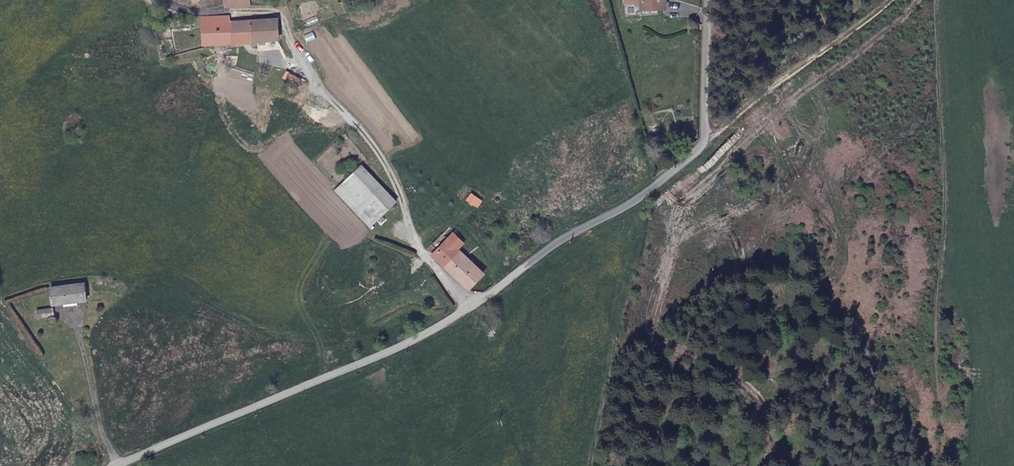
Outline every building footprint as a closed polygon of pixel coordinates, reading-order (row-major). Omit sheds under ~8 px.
[(253,0),(226,0),(229,7),(231,9),(254,5),(253,0)] [(206,44),(282,37),(279,18),(232,22),(231,14),(203,15),(204,18),(206,44)] [(361,166),(335,191),(369,228),(396,203),(361,166)] [(456,236),(450,242),(459,250),(465,245),(456,236)] [(435,256),(471,292),(486,277),(459,250),(450,242),(444,248),(435,256)] [(429,251),(435,256),(444,248),(440,244),(436,249),(434,247),(429,251)] [(90,300),(88,282),(56,286),(59,303),(90,300)] [(60,315),(60,308),(59,306),(43,310),(45,318),(60,315)]
